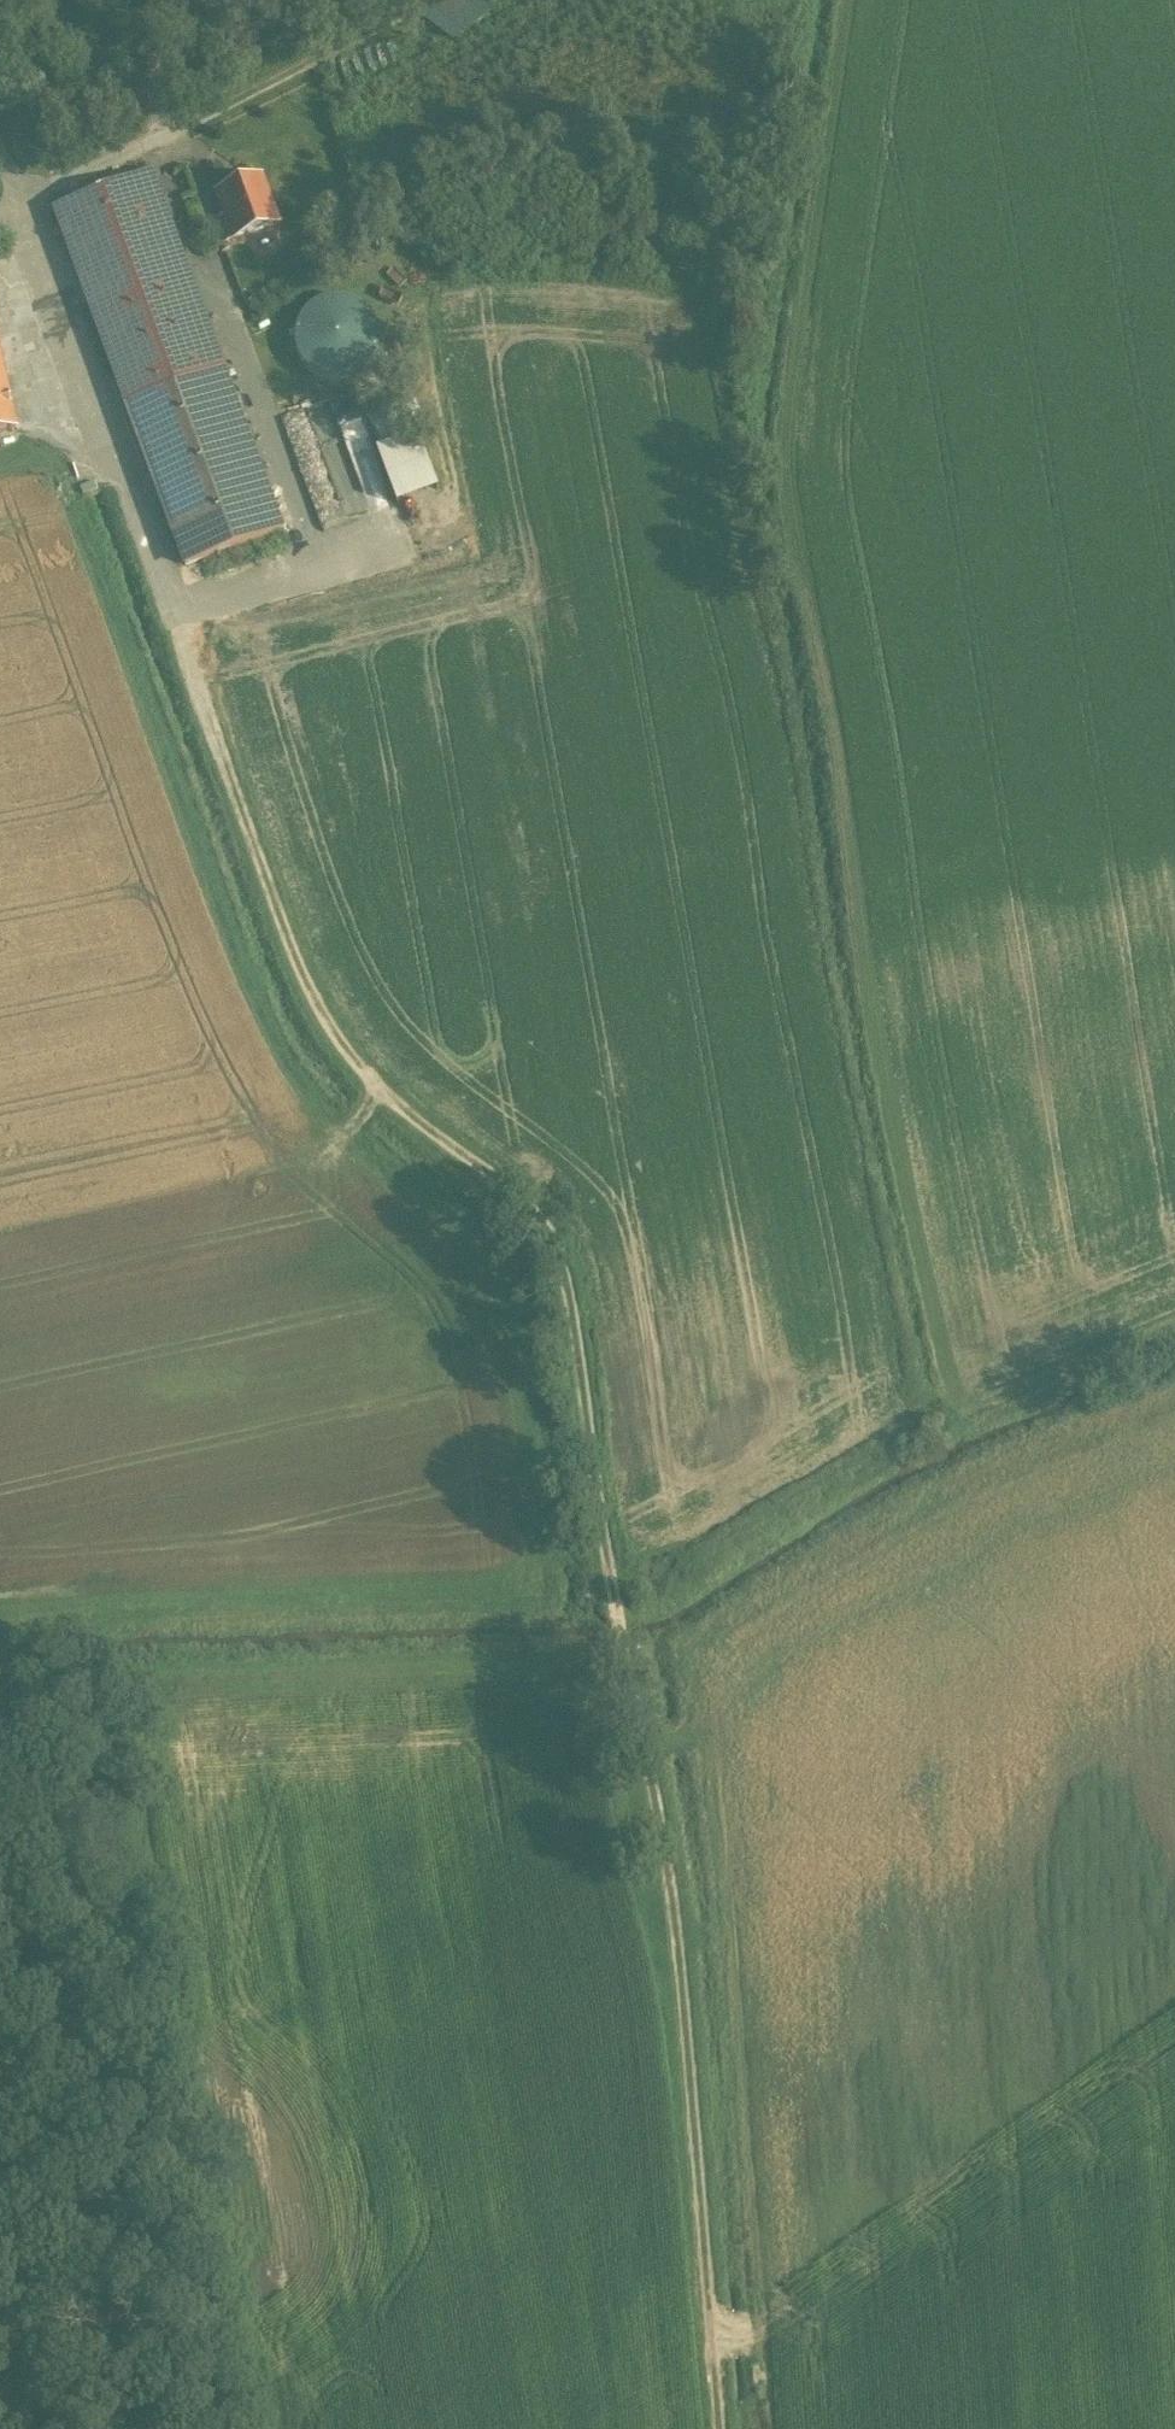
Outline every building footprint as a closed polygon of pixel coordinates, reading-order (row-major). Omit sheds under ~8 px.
[(151,180),(56,215),(185,567),(280,532),(151,180)] [(259,180),(219,196),(227,220),(218,223),(226,243),(235,239),(236,241),(276,227),(259,180)] [(355,304),(346,301),(333,300),(319,304),(313,308),(304,318),(299,330),(298,344),(305,362),(315,372),(323,376),(337,379),(352,376),(364,368),(374,354),(376,341),(374,324),(366,313),(355,304)] [(16,431),(0,364),(0,435),(16,431)] [(411,506),(453,491),(432,434),(390,450),(411,506)]
